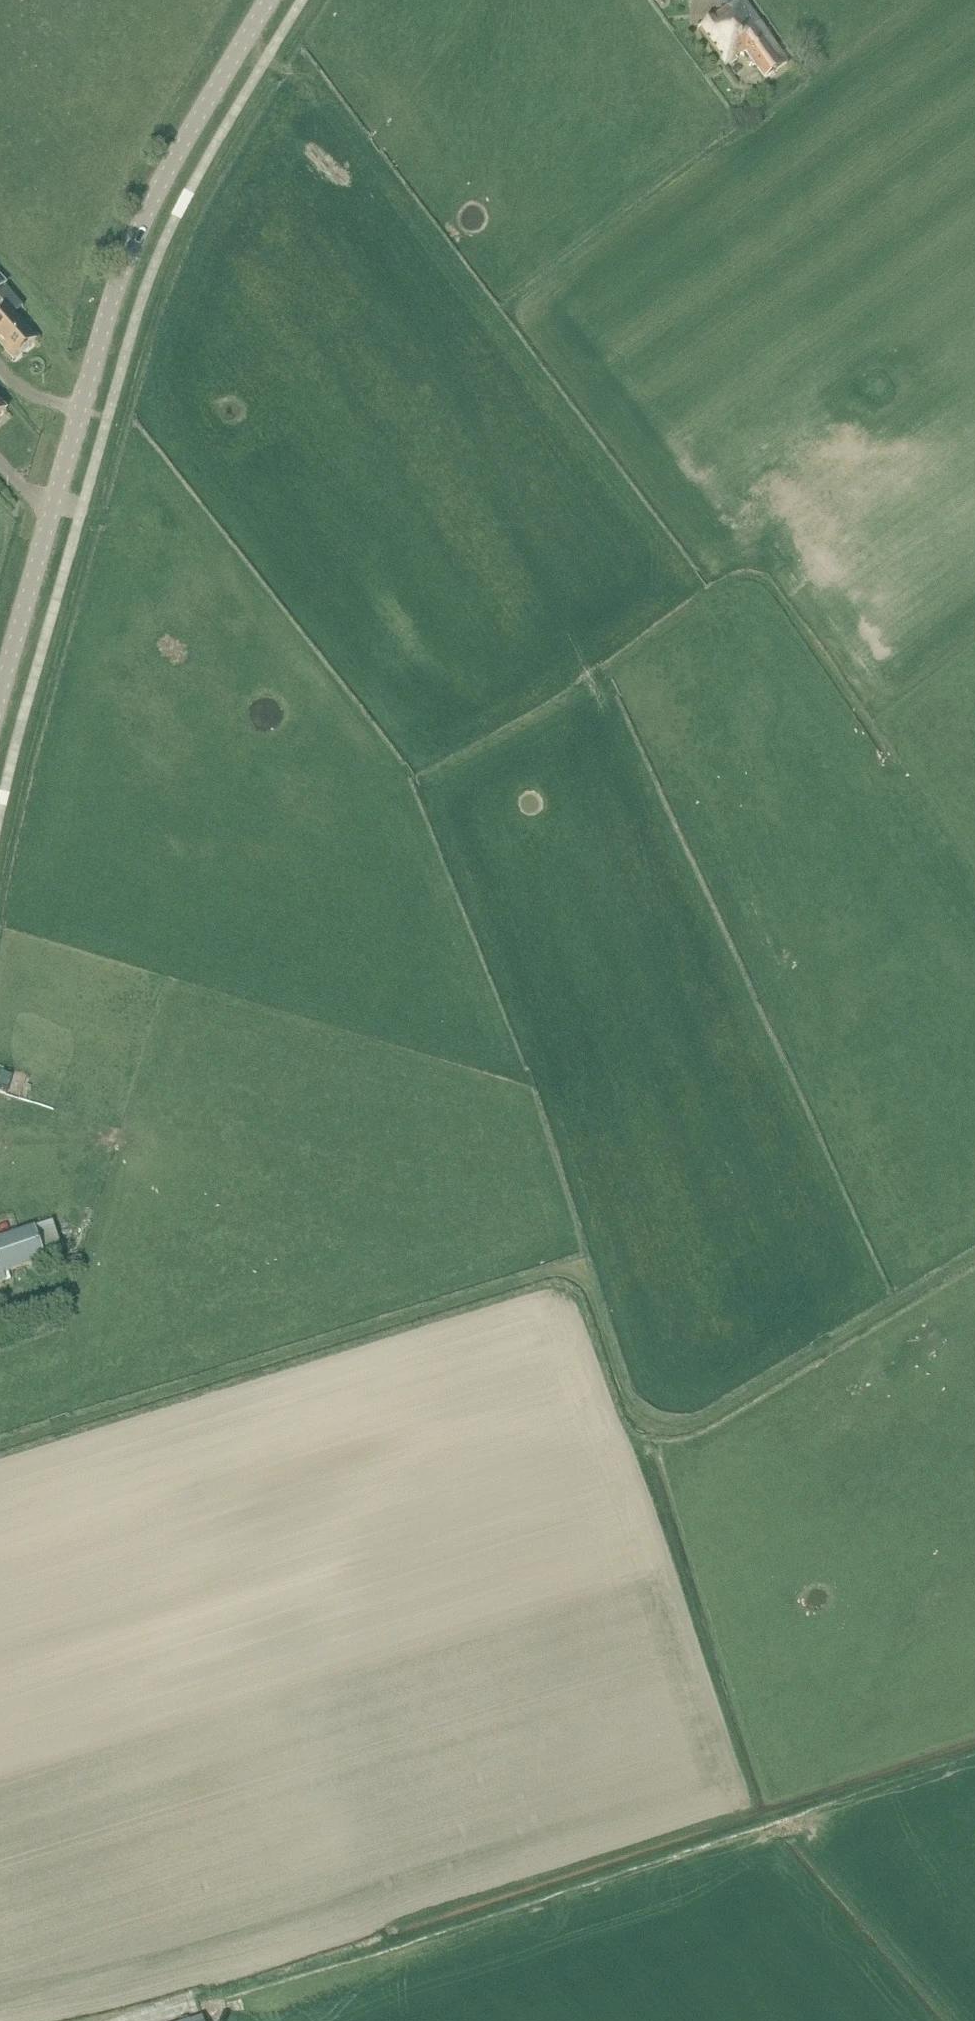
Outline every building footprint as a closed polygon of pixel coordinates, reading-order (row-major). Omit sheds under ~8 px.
[(698,29),(725,68),(746,53),(765,79),(789,62),(745,0),(737,0),(698,29)] [(24,307),(7,287),(0,293),(0,298),(10,309),(0,318),(0,342),(15,359),(37,340),(15,315),(24,307)] [(8,410),(0,400),(0,417),(8,410)] [(0,1080),(0,1092),(6,1094),(12,1076),(2,1073),(0,1080)] [(5,1281),(7,1280),(5,1272),(45,1258),(35,1225),(0,1237),(0,1282),(5,1281)]
